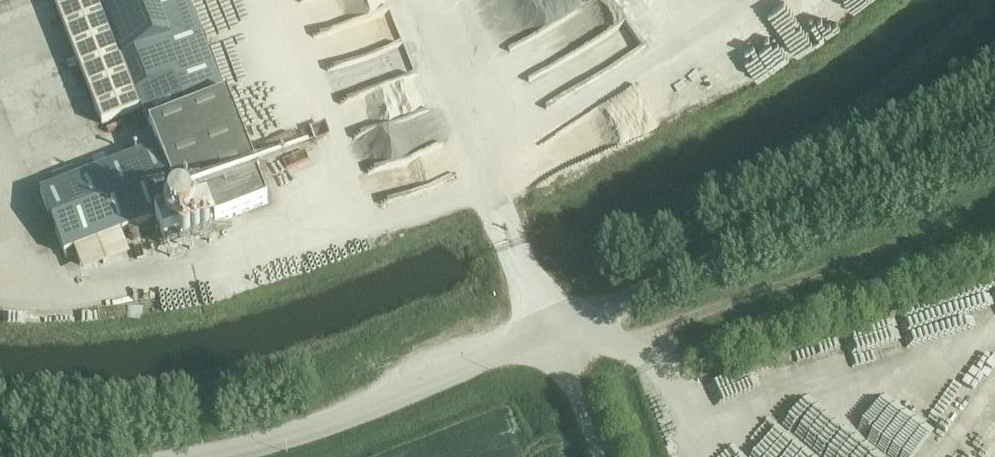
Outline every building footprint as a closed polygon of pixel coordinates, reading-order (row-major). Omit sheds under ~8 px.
[(227,96),(225,97),(187,0),(53,0),(102,125),(142,109),(158,148),(40,193),(66,259),(84,252),(82,247),(155,219),(164,242),(214,223),(215,224),(268,204),(258,180),(260,179),(227,96)] [(506,7),(498,11),(510,34),(536,20),(540,26),(554,18),(570,47),(531,68),(516,41),(496,52),(532,118),(590,86),(584,76),(639,46),(614,0),(502,0),(506,7)] [(625,17),(628,28),(642,25),(639,13),(625,17)] [(73,92),(64,58),(40,64),(42,70),(20,76),(17,63),(12,64),(10,54),(0,56),(0,111),(73,92)] [(355,166),(448,130),(437,100),(344,136),(355,166)] [(129,233),(128,235),(129,237),(130,238),(132,240),(133,240),(135,240),(137,239),(138,238),(139,236),(139,234),(139,232),(137,231),(136,230),(134,229),(132,230),(130,231),(129,233)]
